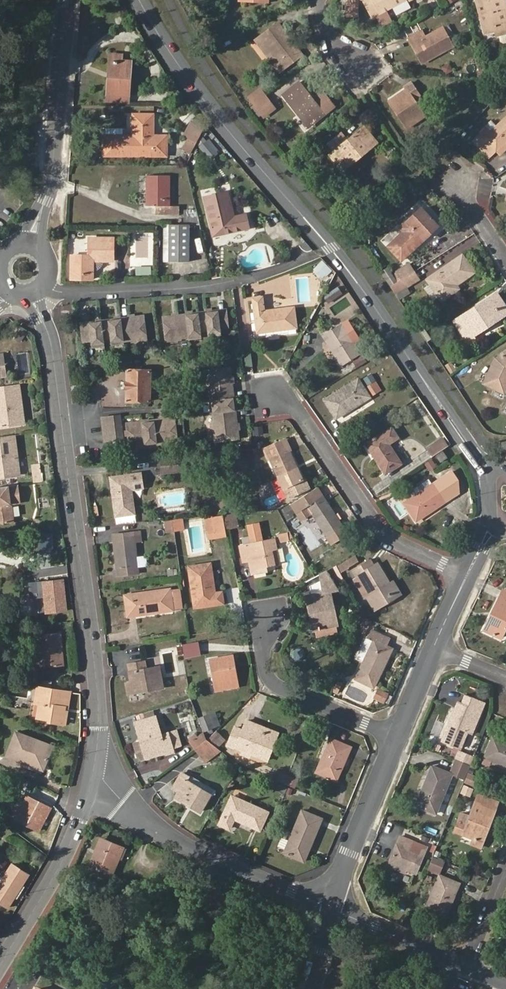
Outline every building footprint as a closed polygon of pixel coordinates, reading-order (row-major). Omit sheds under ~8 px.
[(372,18),(377,15),(388,10),(392,8),(396,17),(411,9),(407,2),(411,0),(363,0),(372,18)] [(499,0),(477,0),(485,32),(496,29),(497,34),(499,34),(501,42),(504,43),(505,43),(505,16),(504,8),(501,8),(499,0)] [(356,16),(356,2),(347,2),(347,16),(356,16)] [(388,10),(377,15),(381,24),(392,19),(388,10)] [(302,54),(279,23),(256,40),(274,63),(281,58),(287,66),(302,54)] [(427,36),(424,30),(408,38),(412,45),(415,43),(424,58),(440,51),(441,54),(456,47),(446,27),(427,36)] [(440,51),(424,58),(415,43),(412,45),(422,64),(441,54),(440,51)] [(274,63),(280,71),(287,66),(281,58),(274,63)] [(122,61),(109,60),(107,95),(129,96),(132,62),(122,61)] [(404,86),(406,89),(392,99),(401,113),(398,115),(407,128),(425,116),(414,99),(420,95),(411,82),(404,86)] [(317,105),(314,101),(300,83),(283,95),(309,126),(335,105),(328,97),(317,105)] [(264,96),(260,91),(248,100),(252,105),(264,96)] [(328,97),(325,93),(314,101),(317,105),(328,97)] [(107,105),(129,105),(129,96),(107,95),(107,105)] [(263,119),(275,110),(264,96),(252,105),(254,108),(262,117),(263,119)] [(392,99),(389,101),(398,115),(401,113),(392,99)] [(258,120),(262,117),(254,108),(250,111),(258,120)] [(133,116),(133,136),(124,136),(124,128),(105,128),(105,156),(167,156),(167,136),(154,136),(153,115),(133,116)] [(496,127),(484,138),(480,134),(472,141),(488,158),(496,150),(505,141),(505,118),(496,127)] [(204,127),(193,121),(185,135),(190,137),(197,141),(204,127)] [(491,121),(478,132),(480,134),(484,138),(496,127),(491,121)] [(342,133),(329,144),(335,151),(330,155),(343,171),(378,142),(365,127),(348,140),(342,133)] [(183,149),(190,154),(197,142),(197,141),(190,137),(183,149)] [(210,157),(220,150),(211,137),(202,144),(210,157)] [(500,155),(505,149),(505,141),(496,150),(500,155)] [(169,205),(169,176),(140,177),(140,205),(156,205),(165,205),(166,216),(178,217),(178,205),(169,205)] [(234,216),(229,193),(205,198),(213,235),(249,228),(247,214),(234,216)] [(156,216),(166,216),(165,205),(156,205),(156,216)] [(421,208),(400,227),(404,231),(388,246),(402,261),(438,226),(421,208)] [(191,224),(200,224),(197,210),(184,210),(184,224),(191,224)] [(169,262),(190,263),(191,224),(184,224),(169,224),(169,262)] [(88,238),(88,256),(72,255),(72,279),(92,280),(93,272),(94,272),(98,271),(101,269),(103,266),(104,263),(105,260),(114,260),(114,238),(88,238)] [(475,272),(463,255),(427,279),(442,300),(459,289),(457,285),(475,272)] [(332,270),(322,260),(317,266),(326,276),(332,270)] [(396,271),(402,280),(414,272),(409,263),(396,271)] [(381,272),(390,287),(402,280),(396,271),(392,265),(381,272)] [(155,274),(152,268),(146,271),(149,277),(155,274)] [(407,287),(420,280),(414,272),(402,280),(407,287)] [(397,293),(407,287),(402,280),(390,287),(395,294),(397,293)] [(397,293),(402,301),(412,295),(407,287),(397,293)] [(331,296),(330,294),(325,297),(329,304),(334,301),(334,299),(338,297),(338,298),(344,294),(340,288),(334,291),(335,293),(331,296)] [(453,320),(461,333),(468,329),(473,336),(505,315),(505,307),(497,292),(453,320)] [(265,311),(262,297),(253,299),(257,332),(297,327),(294,307),(265,311)] [(176,317),(171,318),(162,319),(165,342),(169,342),(176,341),(180,340),(180,339),(190,337),(196,336),(199,336),(199,332),(206,331),(206,335),(209,335),(216,334),(219,333),(218,329),(226,328),(224,310),(210,312),(204,313),(191,315),(184,316),(176,317)] [(99,323),(93,324),(79,326),(82,343),(89,342),(90,346),(93,346),(100,345),(103,344),(102,340),(109,339),(110,344),(112,343),(119,342),(129,341),(129,343),(134,342),(141,341),(145,340),(142,317),(133,318),(127,319),(119,320),(113,321),(99,323)] [(347,321),(338,325),(322,334),(342,365),(360,354),(354,343),(357,340),(355,336),(356,335),(347,321)] [(25,335),(15,327),(9,335),(20,342),(25,335)] [(461,333),(466,340),(473,336),(468,329),(461,333)] [(369,355),(372,359),(383,352),(380,348),(369,355)] [(496,358),(484,383),(504,393),(505,389),(505,352),(496,358)] [(364,355),(353,362),(357,367),(367,361),(364,355)] [(456,369),(451,362),(446,365),(451,373),(456,369)] [(231,376),(230,367),(206,370),(207,374),(208,380),(208,385),(210,385),(212,401),(213,410),(214,419),(213,419),(213,424),(215,435),(215,440),(239,437),(238,429),(237,422),(235,409),(234,403),(231,382),(231,376)] [(149,400),(150,371),(126,370),(125,400),(149,400)] [(370,397),(359,379),(325,400),(336,418),(370,397)] [(380,390),(376,383),(369,387),(373,394),(380,390)] [(18,384),(0,387),(0,427),(13,425),(12,418),(23,417),(18,384)] [(121,440),(119,417),(101,419),(104,442),(121,440)] [(142,424),(141,423),(126,425),(128,440),(129,446),(129,448),(146,446),(153,445),(155,444),(155,446),(161,445),(171,444),(176,443),(174,420),(165,421),(159,421),(153,422),(153,423),(148,424),(142,424)] [(396,440),(398,438),(392,428),(367,444),(386,475),(409,460),(396,440)] [(14,435),(0,437),(0,477),(19,475),(14,435)] [(302,478),(285,439),(265,448),(269,459),(270,459),(278,478),(282,488),(286,498),(310,488),(306,477),(302,478)] [(436,456),(443,451),(448,448),(442,440),(428,449),(434,457),(436,456)] [(440,463),(448,458),(443,451),(436,456),(440,463)] [(186,471),(185,456),(160,458),(162,473),(186,471)] [(132,471),(131,462),(109,466),(111,474),(132,471)] [(34,482),(41,481),(40,472),(33,473),(34,482)] [(142,489),(140,474),(110,478),(115,508),(133,506),(131,490),(142,489)] [(273,480),(277,490),(282,488),(278,478),(273,480)] [(430,478),(414,488),(418,494),(410,500),(405,503),(417,520),(447,500),(436,483),(434,484),(430,478)] [(18,484),(0,487),(0,522),(5,524),(15,522),(12,504),(20,502),(18,484)] [(342,526),(318,485),(292,501),(301,517),(312,511),(327,535),(325,536),(330,544),(344,535),(340,529),(342,527),(342,526)] [(414,488),(406,494),(410,500),(418,494),(414,488)] [(133,506),(115,508),(116,516),(134,514),(133,506)] [(227,529),(225,518),(224,514),(214,516),(218,538),(228,537),(227,529)] [(209,540),(218,538),(214,516),(213,515),(204,515),(209,540)] [(227,529),(239,526),(237,515),(225,518),(227,529)] [(174,530),(186,529),(184,517),(173,519),(174,530)] [(166,532),(174,530),(173,519),(165,519),(166,532)] [(257,525),(248,527),(252,544),(240,546),(243,561),(249,560),(252,575),(270,572),(269,565),(274,564),(270,540),(260,542),(257,525)] [(141,543),(140,532),(113,535),(117,567),(120,567),(120,574),(137,573),(134,544),(141,543)] [(290,540),(289,532),(278,534),(280,542),(290,540)] [(52,536),(42,536),(42,547),(52,546),(52,536)] [(215,593),(209,554),(187,558),(194,607),(223,603),(222,592),(215,593)] [(359,560),(356,554),(346,560),(349,566),(359,560)] [(349,567),(349,566),(346,560),(338,564),(342,571),(349,567)] [(353,570),(357,577),(354,579),(364,596),(366,595),(372,604),(381,599),(383,604),(401,593),(396,585),(392,587),(389,583),(378,563),(374,565),(371,560),(353,570)] [(318,575),(320,580),(329,575),(327,570),(318,575)] [(309,586),(311,596),(330,592),(337,590),(329,575),(320,580),(309,586)] [(66,610),(63,581),(27,584),(29,598),(33,597),(35,599),(42,598),(42,601),(35,601),(36,613),(66,610)] [(173,610),(184,608),(181,587),(180,587),(175,588),(170,589),(173,610)] [(128,616),(173,610),(170,589),(125,595),(128,616)] [(504,590),(484,630),(500,638),(505,626),(505,591),(504,590)] [(337,626),(330,592),(311,596),(306,596),(314,631),(337,626)] [(372,604),(375,609),(383,604),(381,599),(372,604)] [(361,627),(367,629),(370,623),(363,620),(361,627)] [(314,631),(315,638),(338,634),(337,626),(314,631)] [(387,645),(390,638),(372,630),(368,639),(364,638),(356,658),(364,662),(355,679),(374,688),(393,648),(387,645)] [(63,666),(60,633),(38,636),(41,668),(63,666)] [(184,658),(200,655),(198,642),(182,645),(184,658)] [(232,680),(228,656),(210,660),(215,691),(238,686),(237,679),(232,680)] [(237,679),(233,656),(228,656),(232,680),(237,679)] [(146,667),(145,662),(128,665),(130,670),(128,671),(130,682),(132,690),(144,688),(144,691),(163,688),(159,665),(146,667)] [(333,691),(338,693),(343,683),(338,681),(333,691)] [(132,690),(130,682),(126,683),(127,694),(144,691),(144,688),(132,690)] [(63,711),(67,692),(37,687),(34,703),(40,704),(37,717),(48,720),(48,722),(64,725),(67,712),(63,711)] [(379,687),(374,696),(385,701),(390,692),(379,687)] [(482,706),(479,705),(480,702),(466,696),(463,704),(477,710),(461,748),(464,750),(482,706)] [(477,710),(463,704),(459,702),(442,740),(461,748),(477,710)] [(213,728),(221,725),(216,711),(208,714),(213,728)] [(213,728),(208,714),(200,716),(205,730),(213,728)] [(161,736),(156,717),(135,723),(141,743),(134,745),(139,760),(164,753),(165,755),(173,753),(172,747),(181,744),(177,731),(161,736)] [(276,738),(255,729),(257,725),(247,721),(243,730),(234,727),(227,743),(237,747),(236,749),(242,752),(240,756),(249,759),(251,755),(267,761),(276,738)] [(276,738),(278,733),(257,725),(255,729),(276,738)] [(214,745),(223,736),(217,729),(207,739),(214,745)] [(44,772),(54,745),(15,730),(5,757),(44,772)] [(204,731),(189,743),(194,749),(207,739),(204,731)] [(493,737),(481,764),(505,774),(505,773),(505,743),(493,737)] [(220,750),(214,745),(207,739),(194,749),(204,763),(220,750)] [(336,780),(350,748),(331,739),(317,772),(336,780)] [(476,753),(469,750),(466,758),(464,762),(471,765),(476,753)] [(452,774),(465,780),(471,765),(464,762),(457,759),(451,773),(451,774),(452,774)] [(416,805),(436,813),(452,774),(451,774),(451,773),(432,766),(416,805)] [(277,770),(273,780),(284,785),(288,774),(277,770)] [(200,812),(213,788),(189,775),(187,776),(182,773),(173,789),(178,792),(175,797),(200,812)] [(288,774),(284,785),(288,787),(294,789),(299,779),(288,774)] [(284,794),(287,787),(277,783),(274,790),(284,794)] [(495,810),(498,801),(479,793),(475,802),(495,810)] [(50,808),(27,796),(16,819),(39,831),(50,808)] [(260,831),(268,812),(232,796),(219,824),(230,829),(234,819),(260,831)] [(484,828),(487,829),(495,810),(475,802),(469,817),(467,822),(459,819),(455,831),(476,839),(479,840),(484,828)] [(304,862),(322,819),(302,810),(284,853),(304,862)] [(459,819),(467,822),(469,817),(461,814),(459,819)] [(446,825),(441,823),(438,830),(443,832),(446,825)] [(443,832),(438,830),(425,825),(421,834),(439,841),(443,832)] [(474,845),(480,846),(487,829),(484,828),(479,840),(476,839),(474,845)] [(415,873),(426,847),(400,836),(389,862),(399,866),(415,873)] [(99,838),(89,866),(92,868),(104,839),(99,838)] [(126,848),(104,839),(92,868),(112,875),(119,859),(121,860),(126,848)] [(445,861),(433,856),(429,866),(441,871),(445,861)] [(387,867),(397,872),(399,866),(389,862),(387,867)] [(11,864),(0,882),(0,904),(8,909),(29,875),(11,864)] [(440,875),(441,871),(429,866),(427,870),(440,875)] [(180,881),(187,884),(189,877),(176,872),(171,884),(178,886),(180,881)] [(445,917),(459,883),(440,876),(426,909),(445,917)] [(135,884),(121,878),(116,889),(131,894),(135,884)]
